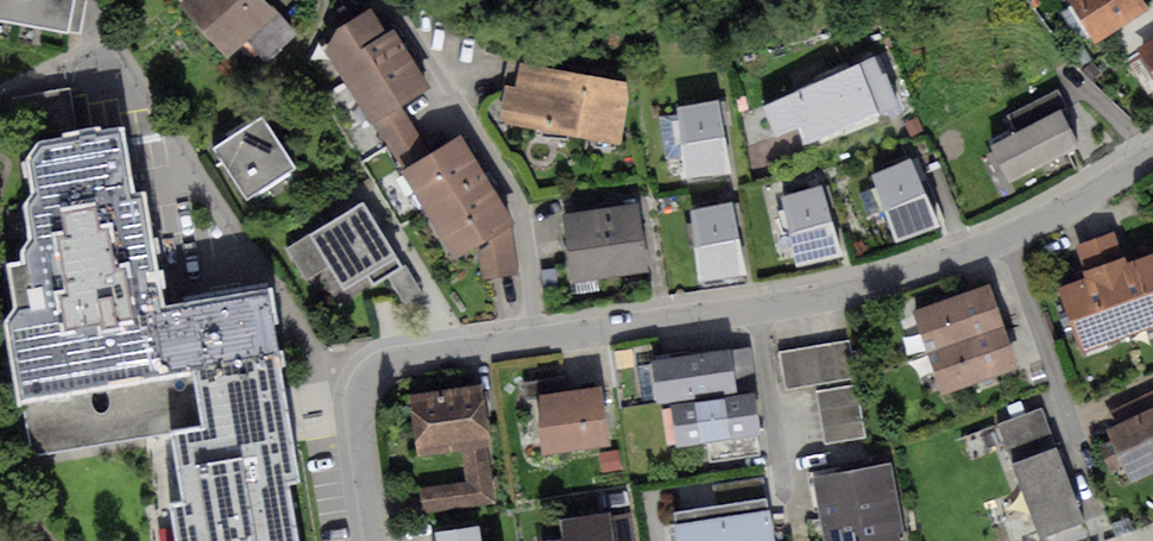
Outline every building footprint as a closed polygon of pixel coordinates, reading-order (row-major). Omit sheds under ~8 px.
[(82,33),(88,0),(0,0),(0,18),(82,33)] [(180,4),(225,55),(246,36),(275,9),(267,0),(185,0),(180,4)] [(1096,44),(1109,36),(1149,11),(1142,0),(1069,0),(1096,44)] [(347,83),(407,46),(395,25),(385,31),(370,8),(338,27),(324,49),(347,83)] [(297,34),(275,9),(246,36),(267,60),(297,34)] [(1149,11),(1109,36),(1122,56),(1137,47),(1152,37),(1152,9),(1149,11)] [(1137,47),(1152,75),(1152,37),(1137,47)] [(407,46),(347,83),(372,123),(404,102),(432,85),(407,46)] [(875,56),(763,106),(774,136),(798,128),(804,147),(901,109),(886,71),(881,73),(875,56)] [(625,81),(521,62),(516,88),(506,85),(500,114),(507,124),(622,144),(629,99),(625,81)] [(1029,66),(1015,74),(1021,85),(1036,77),(1029,66)] [(74,124),(68,86),(15,94),(22,133),(74,124)] [(1007,115),(1016,131),(1058,109),(1068,105),(1059,88),(1007,115)] [(719,100),(677,106),(678,114),(658,116),(664,158),(683,157),(685,178),(731,173),(719,100)] [(404,102),(372,123),(402,170),(435,150),(404,102)] [(1016,131),(989,146),(1009,183),(1078,146),(1058,109),(1016,131)] [(263,115),(214,145),(247,196),(295,166),(263,115)] [(435,150),(402,170),(430,217),(489,182),(460,135),(435,150)] [(17,317),(11,319),(19,399),(192,373),(280,358),(267,298),(155,315),(152,291),(144,291),(138,270),(151,267),(137,202),(129,202),(121,139),(44,148),(31,160),(41,200),(29,212),(33,244),(27,253),(30,267),(9,271),(17,317)] [(910,159),(871,173),(895,243),(940,226),(910,159)] [(489,182),(430,217),(455,258),(477,245),(510,225),(514,223),(489,182)] [(821,186),(780,196),(796,265),(837,256),(821,186)] [(363,199),(309,232),(330,266),(342,288),(367,273),(374,284),(387,276),(404,266),(363,199)] [(639,202),(602,207),(610,276),(648,271),(639,202)] [(731,202),(691,210),(701,282),(744,276),(731,202)] [(610,276),(602,207),(562,212),(571,281),(610,276)] [(518,273),(510,225),(477,245),(481,278),(518,273)] [(1074,244),(1083,273),(1106,266),(1128,257),(1118,229),(1074,244)] [(330,266),(309,232),(285,247),(306,281),(330,266)] [(1106,266),(1131,333),(1152,324),(1152,254),(1130,262),(1128,257),(1106,266)] [(404,266),(387,276),(405,306),(424,294),(407,264),(404,266)] [(1131,333),(1106,266),(1083,273),(1086,280),(1061,289),(1084,351),(1131,333)] [(913,310),(927,351),(1004,326),(989,284),(913,310)] [(1004,326),(927,351),(942,395),(1018,369),(1004,326)] [(849,340),(778,351),(784,388),(855,377),(849,340)] [(751,347),(730,349),(735,387),(756,384),(751,347)] [(730,349),(651,360),(656,401),(735,390),(735,387),(730,349)] [(192,373),(200,423),(167,428),(179,499),(168,501),(175,540),(297,540),(287,483),(301,481),(280,358),(192,373)] [(540,395),(565,392),(564,378),(524,383),(525,397),(540,395)] [(482,385),(410,395),(418,457),(461,451),(488,448),(490,448),(482,385)] [(858,386),(817,393),(825,444),(866,437),(858,386)] [(565,392),(540,395),(546,452),(608,445),(601,388),(565,392)] [(1106,431),(1110,439),(1097,445),(1110,472),(1124,465),(1131,480),(1152,470),(1152,391),(1108,412),(1115,427),(1106,431)] [(753,393),(670,404),(675,446),(708,442),(758,435),(753,393)] [(1014,463),(1057,447),(1042,407),(999,424),(1014,463)] [(758,435),(708,442),(711,464),(761,457),(758,435)] [(1057,447),(1014,463),(1040,535),(1084,519),(1057,447)] [(488,448),(461,451),(465,481),(417,488),(420,513),(495,503),(488,448)] [(618,450),(599,452),(601,472),(620,470),(618,450)] [(811,474),(822,540),(905,540),(891,460),(811,474)] [(711,484),(714,505),(767,497),(764,476),(711,484)] [(672,511),(676,540),(773,540),(767,497),(714,505),(672,511)] [(549,540),(612,540),(609,516),(609,513),(561,520),(563,539),(549,540)] [(609,516),(612,540),(632,540),(628,513),(609,516)] [(437,540),(481,540),(479,527),(436,532),(437,540)]
